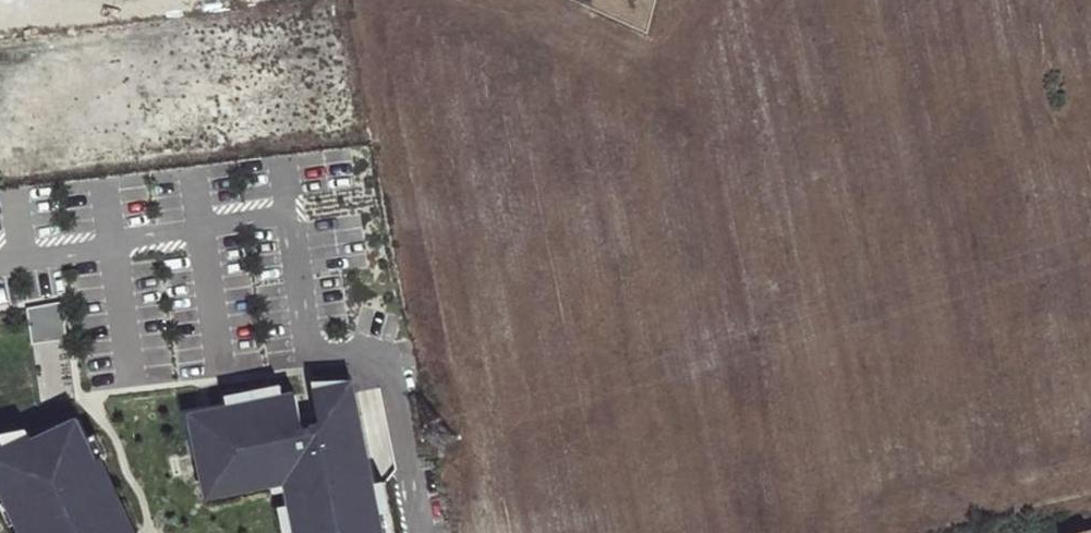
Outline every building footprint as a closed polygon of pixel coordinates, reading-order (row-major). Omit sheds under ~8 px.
[(34,341),(69,337),(65,299),(30,303),(34,341)] [(355,382),(191,415),(208,501),(293,484),(303,532),(385,532),(355,382)] [(80,421),(0,458),(0,469),(29,532),(131,532),(80,421)]
